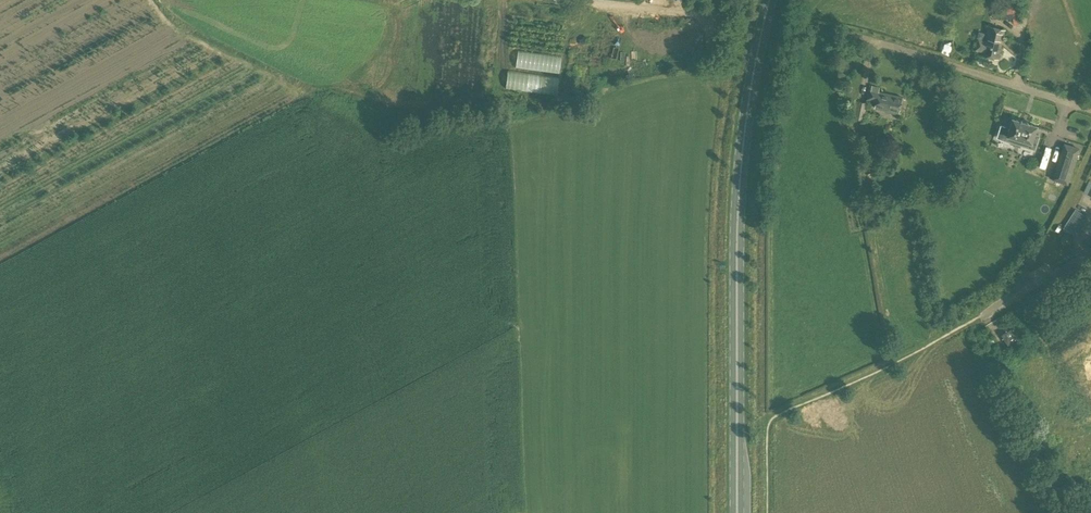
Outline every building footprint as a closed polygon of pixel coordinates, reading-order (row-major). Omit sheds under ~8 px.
[(1019,17),(1017,0),(1000,0),(1002,19),(1019,17)] [(998,59),(1004,30),(989,26),(985,41),(978,39),(975,50),(983,52),(982,55),(998,59)] [(948,53),(951,45),(937,40),(934,48),(948,53)] [(515,67),(560,72),(562,54),(516,49),(515,67)] [(558,94),(560,77),(507,70),(505,88),(558,94)] [(879,90),(870,88),(867,98),(876,100),(874,108),(898,113),(902,96),(879,90)] [(1038,126),(1012,118),(1005,141),(1037,150),(1041,136),(1035,134),(1038,126)] [(903,130),(903,131),(903,132),(904,132),(904,133),(905,134),(906,134),(906,135),(907,135),(908,135),(908,134),(909,134),(910,134),(910,133),(911,133),(911,132),(911,131),(911,130),(911,129),(911,128),(910,128),(910,127),(909,127),(908,127),(907,127),(906,127),(905,127),(905,128),(904,128),(904,129),(903,129),(903,130)] [(1080,148),(1063,143),(1052,179),(1068,185),(1080,148)] [(1074,234),(1086,216),(1075,210),(1066,229),(1074,234)] [(1068,234),(1067,234),(1066,234),(1065,234),(1064,234),(1063,234),(1062,234),(1062,235),(1061,235),(1061,236),(1060,237),(1060,238),(1060,239),(1060,240),(1060,241),(1060,242),(1061,242),(1061,243),(1062,244),(1063,244),(1063,245),(1064,245),(1065,245),(1066,245),(1067,245),(1068,245),(1068,244),(1069,244),(1070,243),(1070,242),(1071,242),(1071,241),(1071,240),(1071,239),(1071,238),(1071,237),(1070,237),(1070,236),(1070,235),(1069,235),(1069,234),(1068,234)] [(1020,337),(1014,327),(1002,335),(1008,345),(1020,337)]
